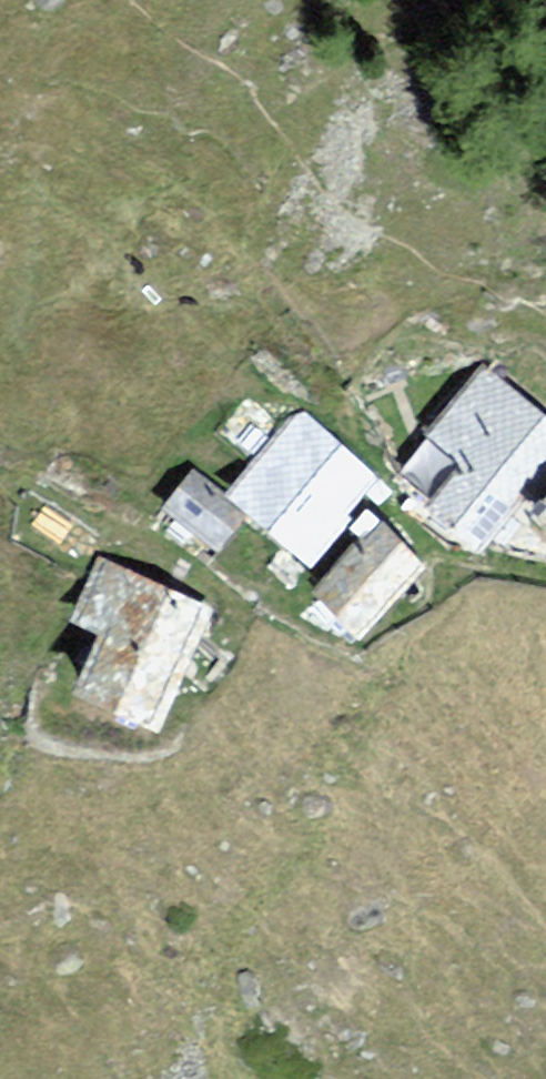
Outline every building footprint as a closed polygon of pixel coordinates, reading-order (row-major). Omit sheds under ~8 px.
[(486,372),(421,442),(449,468),(411,509),(470,564),(545,482),(545,428),(486,372)] [(376,496),(304,423),(225,500),(297,573),(376,496)] [(238,520),(183,473),(146,515),(202,562),(238,520)] [(520,523),(545,548),(545,495),(520,523)] [(419,571),(375,524),(295,599),(339,646),(419,571)] [(200,614),(89,553),(50,625),(79,641),(49,695),(131,740),(200,614)]
